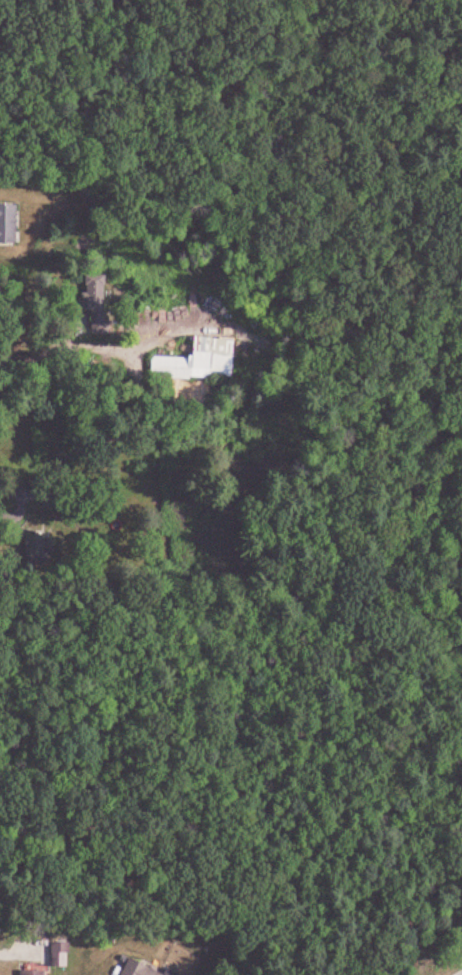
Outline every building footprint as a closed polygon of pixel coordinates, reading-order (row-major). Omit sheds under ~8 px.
[(0,204),(0,243),(9,243),(9,204),(0,204)] [(80,306),(101,306),(101,275),(80,275),(80,306)] [(229,379),(230,339),(190,337),(189,357),(148,356),(148,377),(229,379)] [(66,941),(48,941),(48,965),(66,965),(66,941)] [(125,957),(117,974),(179,974),(163,967),(160,974),(125,957)]
